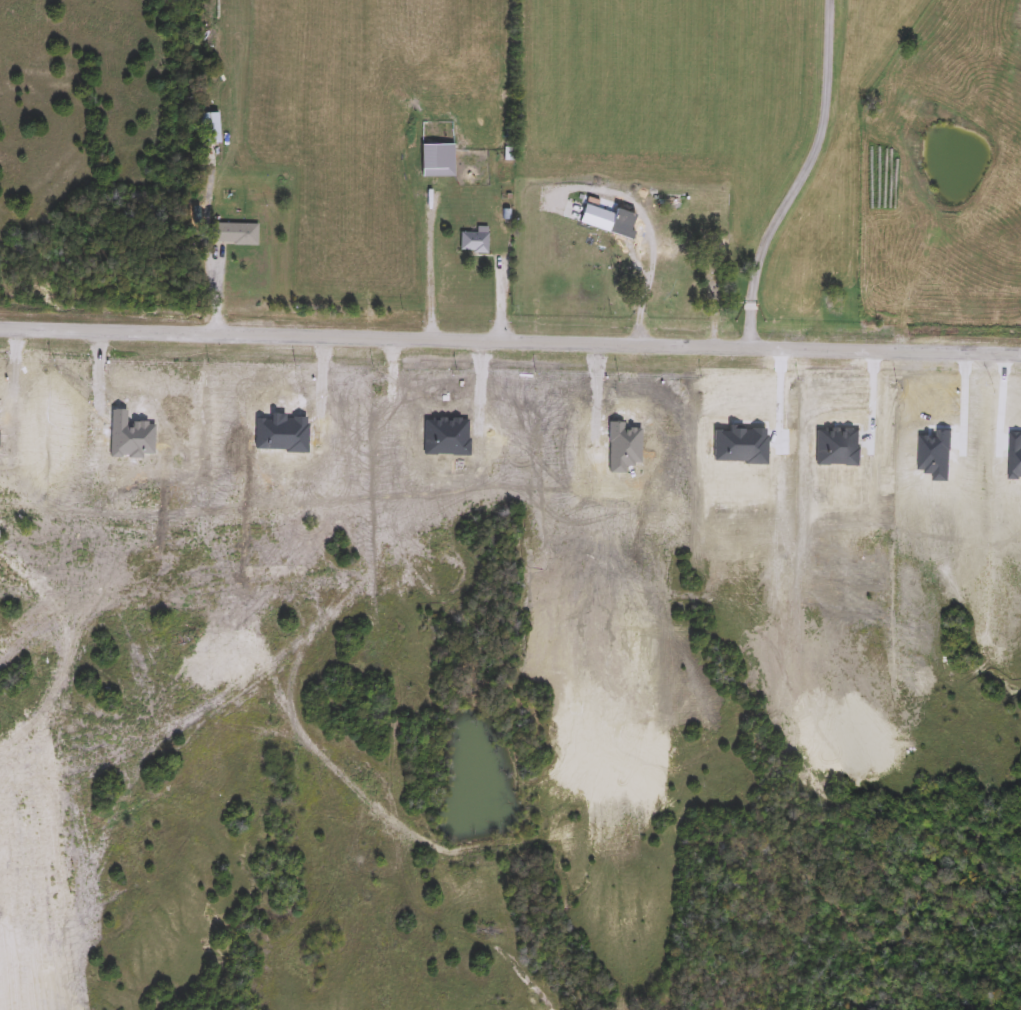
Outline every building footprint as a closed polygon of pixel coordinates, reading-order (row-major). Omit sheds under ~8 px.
[(221,143),(202,143),(202,113),(221,113),(221,143)] [(446,172),(446,186),(424,186),(424,172),(446,172)] [(611,232),(578,221),(584,202),(617,214),(611,232)] [(258,223),(258,244),(217,244),(217,223),(258,223)] [(488,232),(488,252),(461,252),(461,232),(488,232)]
